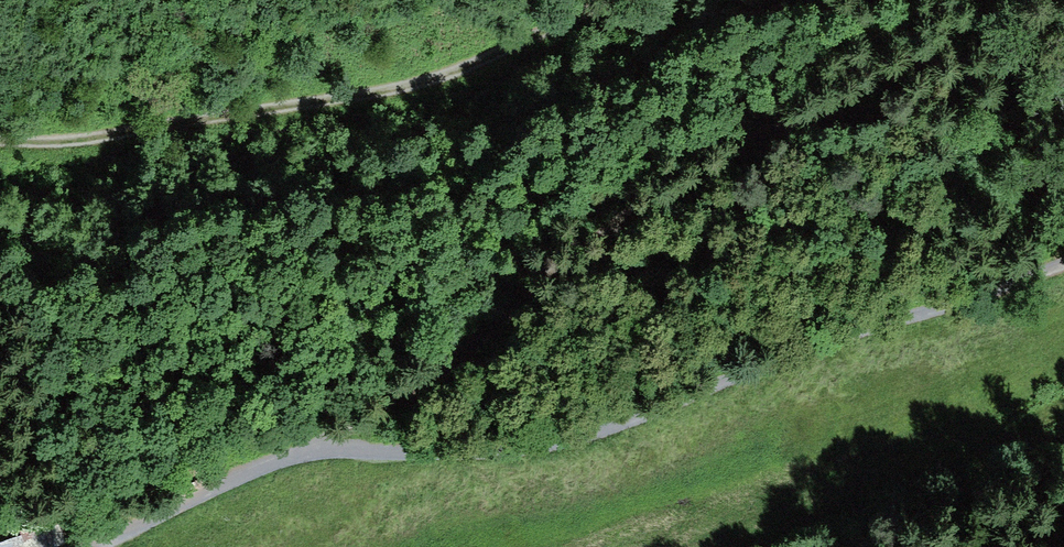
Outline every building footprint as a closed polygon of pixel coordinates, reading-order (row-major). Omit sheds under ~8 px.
[(64,546),(56,514),(0,528),(0,546),(60,546),(64,546)]
